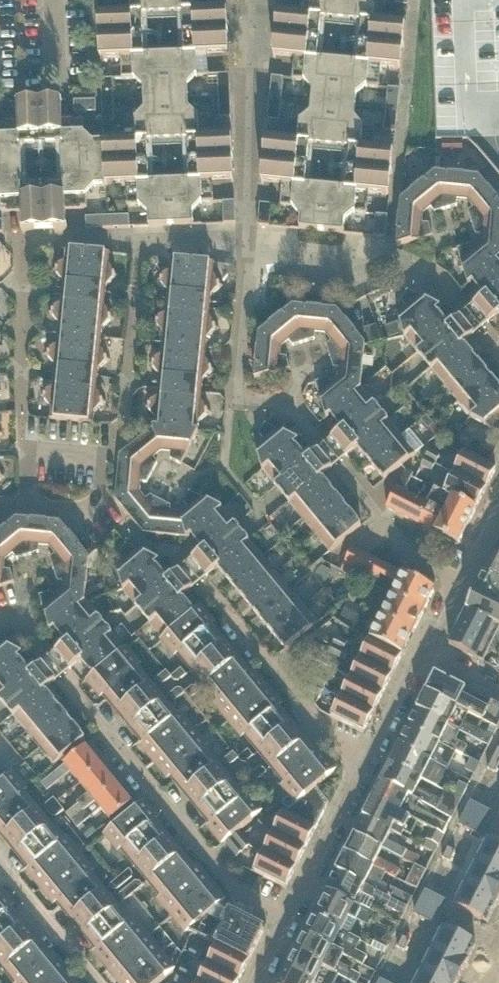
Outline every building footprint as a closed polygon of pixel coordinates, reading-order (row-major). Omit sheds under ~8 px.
[(227,12),(207,13),(207,0),(120,0),(121,15),(100,16),(102,60),(123,59),(124,80),(136,80),(145,88),(146,99),(190,98),(189,86),(198,77),(210,76),(209,54),(229,53),(227,12)] [(407,26),(386,24),(388,3),(376,1),(375,0),(302,0),(300,16),(281,14),(277,56),(296,58),(294,80),(306,81),(314,91),(313,102),(357,106),(358,95),(368,87),(380,88),(382,68),(403,70),(407,26)] [(432,9),(435,77),(437,139),(443,139),(459,138),(469,138),(490,163),(498,173),(498,0),(432,0),(432,9)] [(220,85),(232,85),(231,74),(219,74),(220,85)] [(284,89),(285,78),(273,77),(272,87),(284,89)] [(115,90),(114,80),(114,79),(102,79),(103,90),(115,90)] [(220,96),(232,96),(232,85),(220,85),(220,96)] [(283,99),(284,89),(272,87),(271,98),(283,99)] [(400,100),(402,89),(390,88),(389,99),(400,100)] [(103,101),(115,101),(115,90),(103,90),(103,101)] [(220,107),(232,107),(232,96),(220,96),(220,107)] [(234,180),(232,138),(213,139),(212,117),(199,117),(190,109),(190,98),(146,99),(146,111),(138,120),(125,121),(126,141),(105,142),(108,186),(128,185),(129,207),(141,206),(150,214),(151,227),(195,225),(194,213),(203,204),(215,203),(214,181),(234,180)] [(282,110),(283,99),(271,98),(270,109),(282,110)] [(399,111),(400,100),(389,99),(387,110),(399,111)] [(87,113),(98,112),(97,100),(86,101),(87,113)] [(76,113),(87,113),(86,101),(75,101),(76,113)] [(104,112),(116,111),(115,101),(103,101),(104,112)] [(95,143),(85,134),(85,122),(64,123),(63,102),(19,103),(20,125),(0,125),(0,197),(2,199),(2,212),(25,211),(25,230),(67,229),(66,209),(88,208),(88,196),(96,187),(108,186),(105,142),(95,143)] [(391,196),(395,152),(374,150),(376,129),(364,128),(356,118),(357,106),(313,102),(312,114),(303,122),(290,120),(288,143),(269,141),(265,183),(284,184),(282,206),(294,208),(302,217),(301,229),(345,234),(346,221),(356,213),(368,215),(370,194),(391,196)] [(221,118),(233,118),(232,107),(220,107),(221,118)] [(281,121),(282,110),(270,109),(269,120),(281,121)] [(398,122),(399,111),(387,110),(386,120),(398,122)] [(116,122),(116,121),(116,111),(104,112),(104,123),(116,122)] [(397,132),(398,122),(386,120),(385,131),(397,132)] [(445,141),(445,153),(449,153),(450,158),(460,157),(460,153),(464,153),(464,140),(445,141)] [(437,212),(447,209),(436,174),(403,202),(424,213),(425,213),(432,207),(437,212)] [(469,200),(480,178),(436,174),(447,209),(458,206),(459,199),(468,199),(469,200)] [(498,215),(498,201),(480,178),(469,200),(470,200),(476,207),(470,212),(473,223),(498,215)] [(225,213),(237,212),(236,201),(224,202),(225,213)] [(424,214),(424,213),(403,202),(398,247),(434,236),(430,224),(423,223),(424,214)] [(272,216),(273,205),(261,203),(260,214),(272,216)] [(225,224),(237,223),(237,212),(225,213),(225,224)] [(271,227),(272,216),(260,214),(259,225),(267,226),(271,227)] [(387,238),(389,216),(377,215),(375,237),(387,238)] [(473,223),(476,233),(484,234),(483,243),(483,244),(498,252),(498,215),(473,223)] [(109,229),(120,228),(120,216),(109,217),(109,229)] [(120,228),(131,228),(131,216),(120,216),(120,228)] [(88,229),(99,229),(98,217),(87,217),(88,229)] [(99,229),(109,229),(109,217),(98,217),(99,229)] [(498,259),(498,252),(483,244),(482,245),(475,251),(470,245),(458,249),(469,285),(474,281),(473,281),(498,259)] [(59,334),(103,338),(104,328),(115,319),(116,319),(116,318),(115,318),(106,307),(107,300),(108,285),(119,277),(120,277),(120,275),(119,275),(110,265),(112,253),(67,249),(66,261),(56,269),(55,269),(55,270),(64,281),(63,296),(62,303),(51,312),(51,311),(51,313),(60,324),(59,334)] [(155,343),(208,349),(209,338),(220,329),(220,328),(211,317),(212,303),(213,295),(224,287),(224,285),(215,275),(216,263),(172,259),(171,270),(160,279),(159,279),(159,280),(160,281),(169,291),(168,299),(168,305),(167,313),(156,322),(155,322),(155,323),(156,323),(165,334),(164,344),(155,343)] [(473,281),(474,281),(486,296),(468,311),(476,322),(482,329),(498,315),(498,259),(473,281)] [(442,308),(441,308),(409,290),(403,301),(407,307),(400,313),(399,313),(405,336),(437,311),(437,312),(442,308)] [(295,346),(305,342),(295,307),(261,335),(282,347),(283,346),(290,340),(295,346)] [(327,333),(338,311),(295,307),(305,342),(316,339),(317,332),(326,333),(327,333)] [(331,356),(366,345),(338,311),(327,333),(328,334),(334,341),(328,345),(331,356)] [(450,326),(437,312),(437,311),(405,336),(429,365),(446,385),(477,360),(464,344),(477,334),(482,329),(476,322),(468,311),(462,316),(450,326)] [(391,338),(405,334),(401,323),(387,328),(391,338)] [(102,349),(103,338),(59,334),(58,345),(47,353),(47,355),(56,365),(55,373),(55,377),(55,379),(54,387),(43,396),(43,397),(52,408),(51,419),(95,423),(96,412),(107,403),(108,403),(108,402),(107,402),(98,391),(99,383),(99,380),(99,378),(100,370),(111,361),(112,361),(112,360),(111,359),(102,349)] [(282,348),(282,347),(261,335),(256,380),(292,369),(288,358),(281,357),(282,348)] [(207,359),(208,349),(155,343),(154,350),(160,357),(152,363),(151,363),(151,365),(152,365),(161,375),(160,384),(159,397),(148,406),(147,406),(147,407),(148,407),(157,418),(156,427),(178,430),(200,433),(201,422),(212,413),(212,412),(203,401),(204,388),(205,380),(216,371),(216,369),(207,359)] [(362,388),(366,345),(331,356),(335,367),(342,368),(341,377),(340,378),(362,388)] [(459,402),(490,376),(477,360),(446,385),(459,402)] [(490,376),(459,402),(473,418),(473,419),(498,396),(498,386),(490,376)] [(331,414),(362,388),(340,378),(333,384),(328,379),(316,382),(328,418),(332,415),(331,414)] [(372,463),(403,437),(382,412),(376,405),(362,388),(331,414),(332,415),(344,430),(326,445),(334,454),(341,462),(359,447),(372,463)] [(473,419),(498,432),(498,396),(473,419)] [(295,445),(300,441),(267,424),(261,434),(266,440),(258,446),(256,447),(263,469),(295,444),(295,445)] [(161,452),(162,451),(156,427),(121,456),(154,473),(159,463),(154,458),(161,452)] [(200,433),(178,430),(156,427),(162,451),(163,451),(173,452),(172,459),(183,465),(200,433)] [(386,480),(417,454),(403,437),(372,463),(386,480)] [(308,460),(295,445),(295,444),(263,469),(264,470),(285,495),(304,519),(335,493),(322,478),(338,465),(341,462),(334,454),(326,445),(323,447),(308,460)] [(437,464),(441,456),(431,451),(427,458),(437,464)] [(497,470),(489,466),(467,454),(457,474),(487,489),(497,470)] [(149,483),(154,473),(121,456),(117,499),(141,492),(140,492),(141,482),(149,483)] [(427,458),(423,466),(433,472),(437,464),(427,458)] [(406,492),(415,475),(407,471),(388,508),(459,545),(477,510),(447,494),(436,489),(428,504),(406,492)] [(477,510),(487,489),(457,474),(447,494),(477,510)] [(147,501),(141,493),(141,492),(117,499),(145,534),(162,501),(153,496),(147,501)] [(223,508),(191,492),(185,502),(190,508),(183,514),(181,514),(188,539),(193,535),(192,534),(223,508)] [(318,535),(349,509),(335,493),(304,519),(318,535)] [(172,514),(172,506),(162,501),(145,534),(188,539),(181,514),(172,514)] [(232,583),(263,558),(242,531),(223,508),(192,534),(193,535),(205,550),(186,565),(194,575),(201,583),(219,568),(232,583)] [(332,552),(363,526),(349,509),(318,535),(332,552)] [(29,556),(18,520),(0,536),(0,557),(6,560),(7,559),(14,553),(19,559),(29,556)] [(51,546),(62,525),(18,520),(29,556),(40,552),(41,545),(50,546),(51,546)] [(90,559),(72,537),(62,525),(51,546),(52,547),(57,554),(52,559),(55,570),(90,559)] [(156,565),(161,562),(127,544),(122,555),(126,560),(119,566),(117,567),(124,589),(156,564),(156,565)] [(436,591),(356,551),(350,548),(331,565),(376,588),(380,582),(398,591),(394,598),(425,613),(436,591)] [(496,556),(487,574),(498,581),(498,558),(496,556)] [(6,560),(0,557),(0,587),(16,583),(12,571),(5,570),(6,561),(6,560)] [(246,599),(277,574),(263,558),(232,583),(246,599)] [(65,590),(86,601),(90,559),(55,570),(58,580),(66,581),(65,590)] [(168,580),(156,565),(156,564),(124,589),(124,590),(144,614),(164,638),(182,624),(200,610),(199,609),(195,612),(183,598),(200,583),(201,583),(194,575),(186,565),(168,580)] [(325,587),(332,572),(324,567),(319,571),(316,577),(325,587)] [(260,617),(291,591),(277,574),(246,599),(260,617)] [(487,574),(468,611),(498,626),(498,581),(487,574)] [(56,627),(86,601),(65,590),(64,592),(57,598),(52,592),(40,596),(51,632),(56,628),(56,627)] [(273,633),(304,607),(291,591),(260,617),(273,633)] [(415,634),(425,613),(394,598),(384,619),(402,628),(415,634)] [(92,679),(108,665),(126,650),(106,625),(86,601),(56,627),(56,628),(68,643),(50,658),(58,668),(65,675),(83,661),(95,676),(91,679),(92,679)] [(350,603),(343,616),(360,625),(367,611),(350,603)] [(287,650),(318,624),(304,607),(273,633),(287,650)] [(250,705),(267,692),(232,649),(200,610),(182,624),(214,662),(250,705)] [(498,635),(498,626),(468,611),(451,646),(485,663),(498,635)] [(415,634),(402,628),(384,619),(373,640),(404,656),(415,634)] [(233,719),(250,705),(214,662),(182,624),(164,638),(165,640),(167,639),(198,676),(233,719)] [(344,651),(348,644),(338,638),(334,646),(344,651)] [(394,676),(404,656),(373,640),(363,660),(394,676)] [(322,656),(325,649),(308,641),(296,651),(353,679),(384,695),(394,676),(363,660),(357,673),(322,656)] [(24,654),(0,642),(0,672),(19,657),(19,658),(24,654)] [(346,662),(350,654),(344,651),(334,646),(330,654),(346,662)] [(175,747),(192,733),(158,691),(126,652),(127,651),(126,650),(108,665),(139,702),(175,747)] [(19,657),(0,672),(0,698),(7,707),(14,715),(28,732),(59,706),(46,690),(57,681),(63,677),(65,675),(58,668),(50,658),(47,660),(42,664),(31,673),(19,658),(19,657)] [(159,761),(175,747),(139,702),(108,665),(92,679),(119,713),(123,718),(131,727),(159,761)] [(180,682),(187,676),(182,670),(172,678),(176,682),(180,682)] [(165,684),(172,678),(167,672),(158,680),(161,684),(165,684)] [(468,690),(436,674),(428,692),(459,708),(470,714),(498,728),(498,706),(493,703),(489,711),(464,698),(468,690)] [(326,689),(329,681),(319,676),(315,684),(326,689)] [(375,713),(384,695),(353,679),(344,698),(375,713)] [(322,697),(326,689),(315,684),(311,691),(322,697)] [(200,691),(197,688),(194,687),(186,693),(190,699),(200,691)] [(186,693),(182,690),(178,689),(171,696),(175,702),(186,693)] [(290,754),(317,788),(336,773),(335,772),(334,773),(301,733),(267,692),(250,705),(284,747),(290,754)] [(490,746),(494,738),(465,723),(470,714),(459,708),(428,692),(418,710),(461,732),(490,746)] [(365,733),(375,713),(344,698),(334,718),(365,733)] [(300,803),(317,788),(290,754),(284,747),(250,705),(233,719),(267,761),(300,801),(299,802),(300,803)] [(42,748),(73,722),(59,706),(28,732),(42,748)] [(473,759),(477,751),(457,741),(461,732),(418,710),(410,727),(457,751),(473,759)] [(56,765),(87,739),(73,722),(42,748),(56,765)] [(448,769),(452,760),(457,751),(410,727),(401,745),(448,769)] [(208,787),(243,830),(262,814),(261,813),(259,814),(226,774),(192,733),(175,747),(208,787)] [(392,764),(423,779),(440,788),(449,769),(448,769),(401,745),(392,764)] [(82,784),(103,766),(87,747),(66,764),(67,765),(43,784),(49,791),(72,772),(82,784)] [(175,747),(159,761),(186,795),(191,801),(225,843),(224,844),(224,845),(226,843),(232,838),(241,831),(243,830),(208,787),(175,747)] [(246,763),(254,757),(249,751),(239,759),(242,763),(246,763)] [(231,766),(239,759),(234,754),(224,762),(228,765),(231,766)] [(474,779),(481,765),(469,758),(462,773),(474,779)] [(443,801),(418,789),(423,779),(392,764),(383,781),(422,801),(454,817),(463,799),(457,796),(454,795),(447,791),(443,801)] [(73,821),(97,802),(118,785),(103,766),(82,784),(90,794),(78,803),(80,805),(68,814),(73,821)] [(267,773),(264,769),(260,769),(252,775),(257,781),(267,773)] [(252,775),(249,771),(245,771),(238,777),(243,783),(252,775)] [(79,858),(12,777),(13,776),(12,775),(0,785),(0,797),(62,872),(79,858)] [(444,835),(448,827),(420,813),(417,811),(422,801),(383,781),(374,799),(416,821),(433,829),(444,835)] [(461,783),(454,795),(457,796),(463,799),(469,787),(461,783)] [(112,821),(133,804),(118,785),(97,802),(73,821),(89,840),(96,834),(91,829),(84,824),(103,809),(112,821)] [(316,830),(330,803),(317,788),(300,803),(286,814),(316,830)] [(0,797),(0,831),(45,886),(62,872),(0,797)] [(60,805),(58,803),(55,799),(47,805),(47,809),(50,813),(60,805)] [(407,838),(416,821),(374,799),(365,817),(392,831),(407,838)] [(472,802),(466,814),(487,825),(494,813),(472,802)] [(144,803),(126,818),(157,856),(167,868),(193,900),(210,886),(174,843),(143,806),(145,804),(144,803)] [(57,817),(65,811),(60,805),(50,813),(53,817),(57,817)] [(306,850),(316,830),(286,814),(276,834),(306,850)] [(466,814),(461,825),(482,836),(487,825),(466,814)] [(423,869),(425,863),(419,860),(421,857),(387,840),(392,831),(365,817),(356,835),(383,849),(423,869)] [(126,818),(107,833),(108,834),(110,833),(142,872),(177,914),(193,900),(167,868),(157,856),(126,818)] [(264,835),(272,829),(265,819),(256,826),(264,835)] [(440,846),(445,835),(444,835),(433,829),(427,840),(440,846)] [(232,838),(244,852),(252,845),(241,831),(232,838)] [(297,869),(306,850),(276,834),(266,853),(297,869)] [(378,858),(383,849),(356,835),(347,853),(387,873),(398,878),(402,870),(378,858)] [(238,857),(244,852),(232,838),(226,843),(238,857)] [(481,863),(498,873),(498,844),(492,841),(481,863)] [(449,847),(443,859),(450,862),(456,851),(449,847)] [(287,888),(297,869),(266,853),(256,873),(287,888)] [(410,907),(413,899),(400,893),(395,890),(396,889),(382,883),(387,873),(347,853),(338,871),(410,907)] [(129,954),(146,940),(111,898),(79,858),(62,872),(89,905),(102,921),(129,954)] [(470,885),(498,900),(498,873),(481,863),(470,885)] [(419,889),(427,871),(416,866),(407,883),(419,889)] [(135,878),(135,875),(132,871),(122,879),(127,885),(135,878)] [(405,915),(410,907),(338,871),(328,889),(356,903),(361,893),(405,915)] [(129,954),(102,921),(94,911),(62,872),(45,886),(78,926),(112,967),(129,954)] [(118,892),(127,885),(122,879),(111,887),(115,891),(118,892)] [(144,886),(140,882),(137,881),(129,888),(134,894),(144,886)] [(458,907),(489,923),(498,902),(498,900),(470,885),(458,907)] [(225,902),(223,903),(210,886),(193,900),(177,914),(190,930),(188,931),(189,932),(191,931),(219,908),(226,903),(225,902)] [(124,902),(134,894),(129,888),(121,894),(121,898),(124,902)] [(427,891),(421,903),(443,913),(449,902),(427,891)] [(364,907),(362,911),(327,893),(314,917),(342,931),(350,935),(358,919),(369,924),(375,913),(364,907)] [(66,974),(0,894),(0,929),(45,982),(55,982),(66,974)] [(421,903),(415,915),(436,925),(443,913),(421,903)] [(250,962),(265,931),(219,908),(191,931),(220,946),(250,962)] [(342,931),(314,917),(305,935),(346,956),(364,966),(368,957),(356,951),(361,941),(350,935),(342,931)] [(0,929),(0,963),(17,982),(45,982),(0,929)] [(447,930),(436,953),(466,968),(477,946),(447,930)] [(363,976),(342,965),(346,956),(305,935),(297,952),(341,975),(358,982),(359,982),(363,976)] [(404,936),(398,948),(405,951),(411,940),(404,936)] [(391,944),(378,938),(376,943),(372,941),(370,945),(386,954),(391,944)] [(159,956),(146,940),(129,954),(112,967),(125,982),(127,982),(159,956)] [(241,981),(250,962),(220,946),(210,966),(241,981)] [(201,961),(205,953),(194,947),(190,955),(201,961)] [(341,975),(297,952),(287,971),(312,982),(337,982),(341,975)] [(425,974),(442,982),(458,982),(466,968),(436,953),(425,974)] [(172,972),(159,956),(127,982),(161,982),(175,972),(174,971),(172,972)] [(180,974),(191,980),(195,971),(185,966),(180,974)] [(241,981),(210,966),(201,982),(240,982),(241,981)] [(287,971),(281,982),(312,982),(287,971)] [(66,974),(55,982),(73,982),(66,974)] [(191,980),(180,974),(176,982),(177,982),(189,982),(191,980)] [(420,982),(442,982),(425,974),(420,982)]
